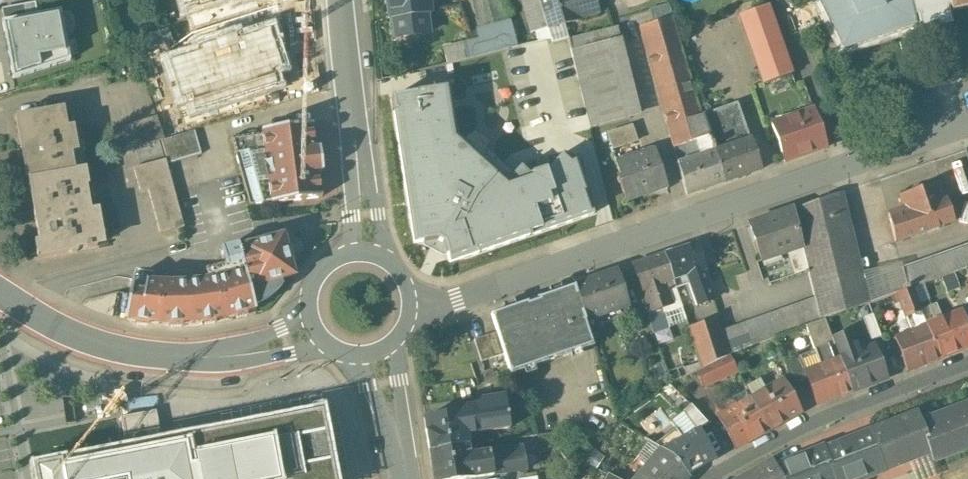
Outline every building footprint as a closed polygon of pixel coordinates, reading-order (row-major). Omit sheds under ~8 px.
[(387,18),(392,17),(394,36),(428,33),(426,13),(430,13),(428,0),(385,0),(387,18)] [(535,41),(550,37),(547,27),(539,0),(522,0),(535,41)] [(547,27),(578,19),(577,16),(572,0),(539,0),(547,27)] [(577,16),(598,10),(595,0),(572,0),(577,16)] [(840,45),(913,20),(912,15),(909,0),(818,0),(840,45)] [(912,15),(916,14),(916,11),(928,9),(929,11),(937,9),(947,7),(946,5),(949,4),(948,0),(909,0),(912,15)] [(949,4),(951,12),(967,7),(967,0),(948,0),(949,4)] [(2,8),(5,20),(38,14),(35,1),(2,8)] [(768,4),(738,15),(757,69),(787,59),(768,4)] [(5,20),(2,21),(13,79),(71,60),(61,9),(38,14),(5,20)] [(639,28),(655,23),(651,9),(629,15),(633,30),(639,28)] [(672,147),(709,136),(691,78),(687,66),(677,33),(673,18),(655,23),(639,28),(672,147)] [(712,22),(677,33),(687,66),(723,54),(712,22)] [(502,27),(476,34),(478,39),(482,54),(508,47),(502,27)] [(198,51),(166,61),(179,101),(190,98),(192,104),(275,78),(273,72),(282,69),(270,29),(238,39),(234,47),(219,51),(216,41),(197,47),(198,51)] [(568,38),(571,49),(603,41),(600,31),(568,38)] [(465,58),(482,54),(478,39),(462,43),(465,58)] [(603,41),(571,49),(589,128),(628,119),(617,74),(628,72),(621,41),(611,44),(610,39),(603,41)] [(687,66),(691,78),(703,73),(727,65),(723,54),(687,66)] [(787,59),(757,69),(761,82),(780,76),(792,72),(787,59)] [(795,82),(792,72),(780,76),(783,86),(795,82)] [(711,96),(703,73),(691,78),(709,136),(712,151),(749,139),(736,103),(728,106),(724,92),(711,96)] [(411,226),(419,243),(431,240),(432,245),(442,250),(445,248),(449,258),(464,259),(594,214),(586,191),(589,190),(576,157),(570,159),(564,153),(551,168),(529,174),(521,168),(507,181),(457,136),(449,85),(423,89),(424,92),(392,98),(411,226)] [(62,106),(13,115),(24,178),(27,178),(73,170),(62,106)] [(812,108),(771,123),(784,160),(825,146),(812,108)] [(160,138),(164,137),(156,114),(109,129),(116,151),(160,138)] [(312,122),(260,129),(260,132),(270,201),(270,203),(322,197),(318,171),(323,170),(320,146),(315,146),(312,122)] [(630,125),(607,133),(613,149),(635,141),(630,125)] [(164,137),(160,138),(167,162),(201,153),(194,129),(164,137)] [(270,201),(260,132),(230,136),(249,203),(270,201)] [(672,147),(676,163),(712,151),(709,136),(672,147)] [(749,139),(712,151),(722,181),(759,168),(749,139)] [(712,151),(676,163),(685,194),(722,181),(712,151)] [(653,152),(615,164),(620,177),(616,178),(624,200),(664,187),(653,152)] [(163,159),(131,168),(138,190),(146,189),(159,233),(182,227),(163,159)] [(73,170),(27,178),(36,240),(39,239),(42,257),(75,251),(75,249),(95,245),(93,231),(100,230),(97,209),(89,210),(85,186),(80,186),(77,169),(73,170)] [(902,208),(887,212),(895,240),(952,220),(946,201),(949,200),(947,196),(944,197),(939,180),(898,194),(902,208)] [(843,191),(828,196),(836,221),(850,217),(843,191)] [(828,196),(792,208),(801,246),(814,298),(819,320),(824,319),(872,302),(850,217),(836,221),(828,196)] [(792,208),(747,224),(760,260),(801,246),(792,208)] [(140,279),(131,278),(123,320),(146,322),(166,324),(186,323),(207,321),(233,316),(246,312),(255,309),(253,304),(263,300),(274,292),(281,284),(280,279),(293,275),(282,234),(243,245),(244,246),(238,248),(237,244),(220,248),(225,266),(240,261),(241,264),(241,268),(230,272),(216,275),(199,278),(183,280),(168,281),(152,280),(140,279)] [(694,242),(664,253),(672,279),(680,277),(686,275),(703,269),(694,242)] [(903,291),(912,288),(967,267),(967,242),(901,265),(906,285),(902,286),(903,291)] [(664,253),(632,263),(641,290),(664,282),(672,279),(664,253)] [(703,269),(686,275),(690,289),(692,288),(706,283),(708,283),(703,269)] [(616,270),(573,284),(585,321),(627,307),(616,270)] [(675,287),(679,301),(687,298),(680,277),(672,279),(675,287)] [(675,287),(672,279),(664,282),(667,290),(675,287)] [(664,282),(641,290),(649,312),(671,304),(667,290),(664,282)] [(709,290),(706,283),(692,288),(694,295),(709,290)] [(679,301),(675,287),(667,290),(671,304),(679,301)] [(528,300),(490,313),(510,374),(581,349),(561,288),(536,297),(537,299),(528,302),(528,300)] [(925,326),(924,323),(912,288),(903,291),(896,293),(910,331),(925,326)] [(819,320),(814,298),(760,316),(767,338),(804,326),(819,320)] [(925,326),(938,359),(967,347),(967,331),(960,310),(924,323),(925,326)] [(664,313),(647,318),(651,332),(668,326),(664,313)] [(767,338),(760,316),(744,321),(745,324),(743,324),(751,344),(767,338)] [(728,354),(721,333),(716,317),(687,326),(697,355),(701,367),(728,354)] [(819,365),(804,371),(816,404),(851,391),(838,357),(824,319),(819,320),(804,326),(819,365)] [(728,354),(751,344),(743,324),(721,333),(728,354)] [(910,331),(894,337),(907,370),(938,359),(925,326),(910,331)] [(872,344),(838,357),(851,391),(885,378),(872,344)] [(728,354),(701,367),(695,370),(698,376),(703,386),(735,370),(728,354)] [(691,357),(695,370),(701,367),(697,355),(691,357)] [(698,376),(695,370),(688,373),(691,380),(698,376)] [(782,379),(749,397),(767,430),(800,411),(782,379)] [(685,388),(679,391),(682,396),(688,393),(685,388)] [(423,417),(428,450),(468,444),(466,434),(509,427),(504,396),(480,399),(480,404),(462,407),(463,411),(423,417)] [(749,397),(716,416),(734,448),(767,430),(749,397)] [(642,400),(634,406),(638,413),(647,406),(642,400)] [(928,418),(927,414),(917,418),(919,422),(917,422),(928,453),(932,461),(967,447),(967,403),(928,418)] [(34,466),(36,478),(336,478),(326,430),(313,433),(309,413),(219,431),(217,422),(161,433),(156,410),(121,417),(127,448),(34,466)] [(309,413),(313,433),(326,430),(322,411),(309,413)] [(919,422),(917,418),(915,413),(853,437),(868,477),(928,453),(917,422),(919,422)] [(576,428),(562,430),(564,442),(584,438),(576,428)] [(773,466),(781,478),(863,478),(868,477),(853,437),(823,449),(822,446),(773,466)] [(428,450),(433,478),(460,478),(493,474),(489,451),(469,454),(468,444),(428,450)] [(522,446),(489,451),(493,474),(525,469),(522,446)] [(635,478),(686,478),(688,477),(671,457),(660,450),(635,478)] [(773,466),(771,461),(740,478),(781,478),(773,466)]
